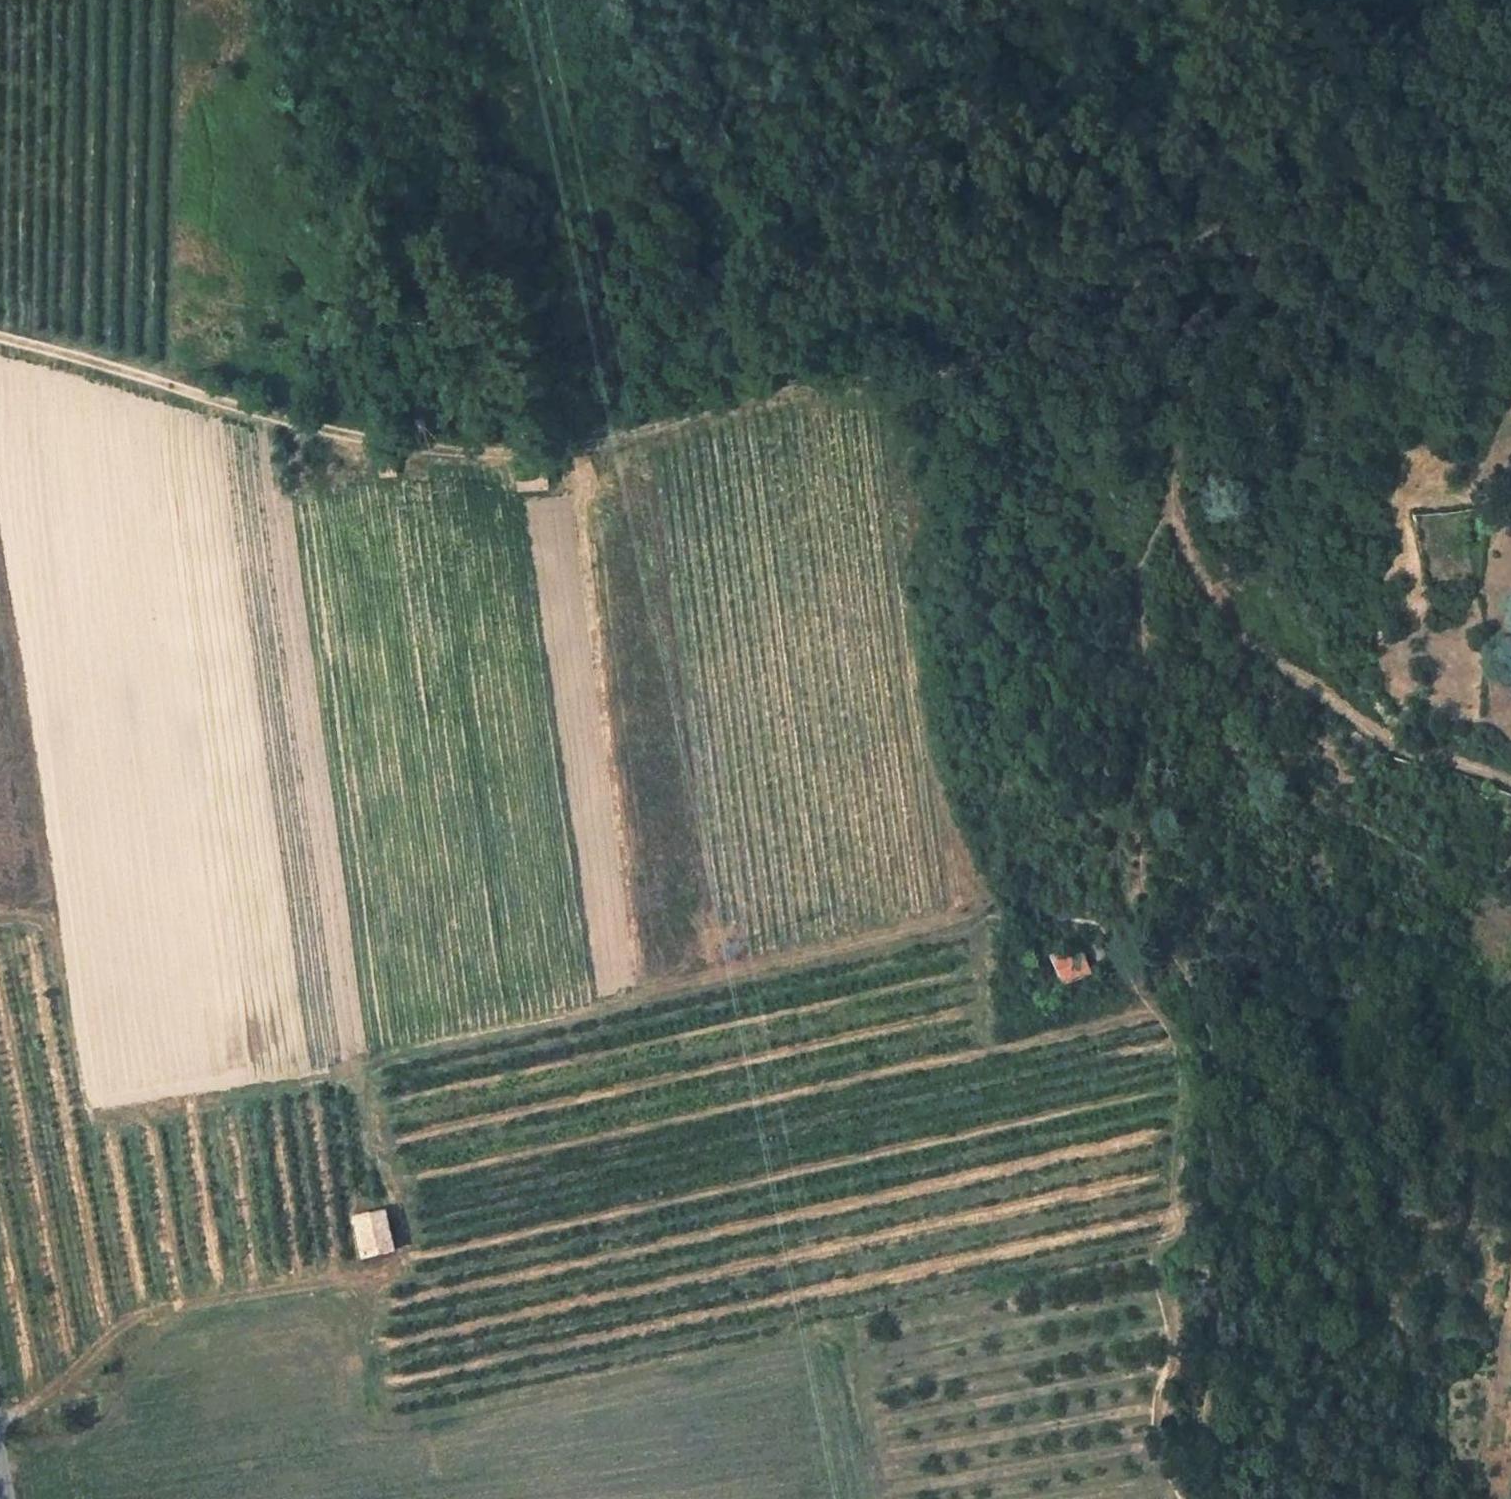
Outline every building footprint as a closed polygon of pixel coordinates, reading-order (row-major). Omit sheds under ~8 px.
[(520,473),(522,492),(545,490),(542,473),(520,473)] [(1053,986),(1087,975),(1079,949),(1045,960),(1053,986)] [(361,1259),(390,1254),(382,1212),(353,1217),(361,1259)]
